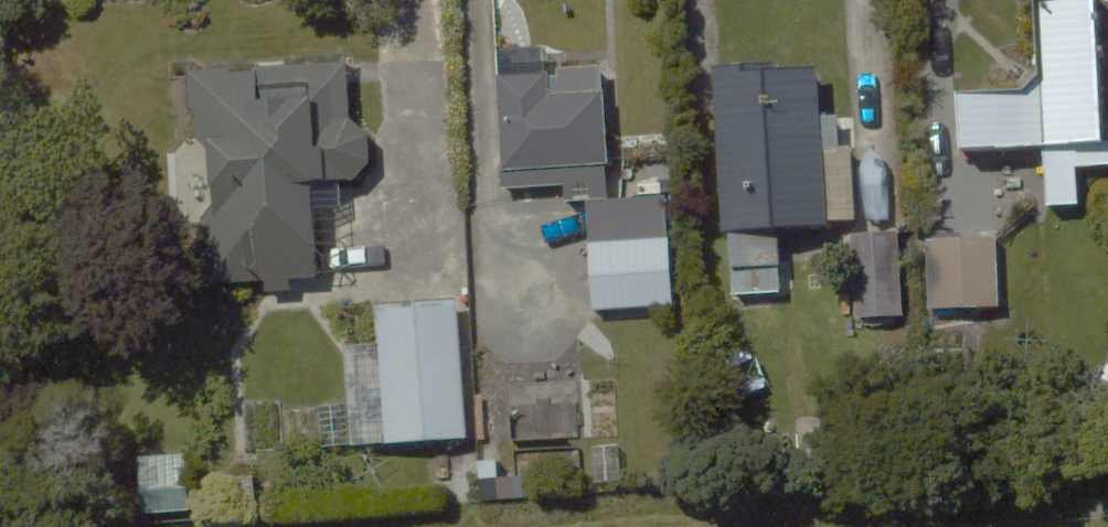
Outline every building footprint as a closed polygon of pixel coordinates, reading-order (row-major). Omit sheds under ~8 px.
[(1043,85),(966,89),(969,143),(1045,138),(1049,205),(1087,203),(1085,167),(1107,166),(1107,90),(1103,0),(1038,0),(1043,85)] [(212,283),(271,279),(272,295),(328,291),(322,206),(344,204),(343,186),(376,184),(372,125),(357,126),(352,53),(196,64),(206,207),(168,209),(174,302),(213,299),(212,283)] [(833,226),(827,59),(719,63),(727,295),(790,292),(787,228),(833,226)] [(497,71),(501,188),(566,186),(567,206),(612,204),(608,67),(497,71)] [(982,226),(981,179),(948,180),(949,227),(931,227),(933,309),(1002,307),(1000,226),(982,226)] [(674,306),(672,226),(671,224),(654,224),(654,212),(615,213),(615,242),(593,243),(594,308),(674,306)] [(901,235),(847,235),(848,308),(901,308),(901,235)] [(464,293),(383,299),(387,352),(344,356),(347,400),(321,402),(324,452),(475,441),(464,293)] [(574,386),(506,390),(509,447),(577,443),(574,386)] [(192,456),(145,457),(146,505),(193,504),(192,456)]
